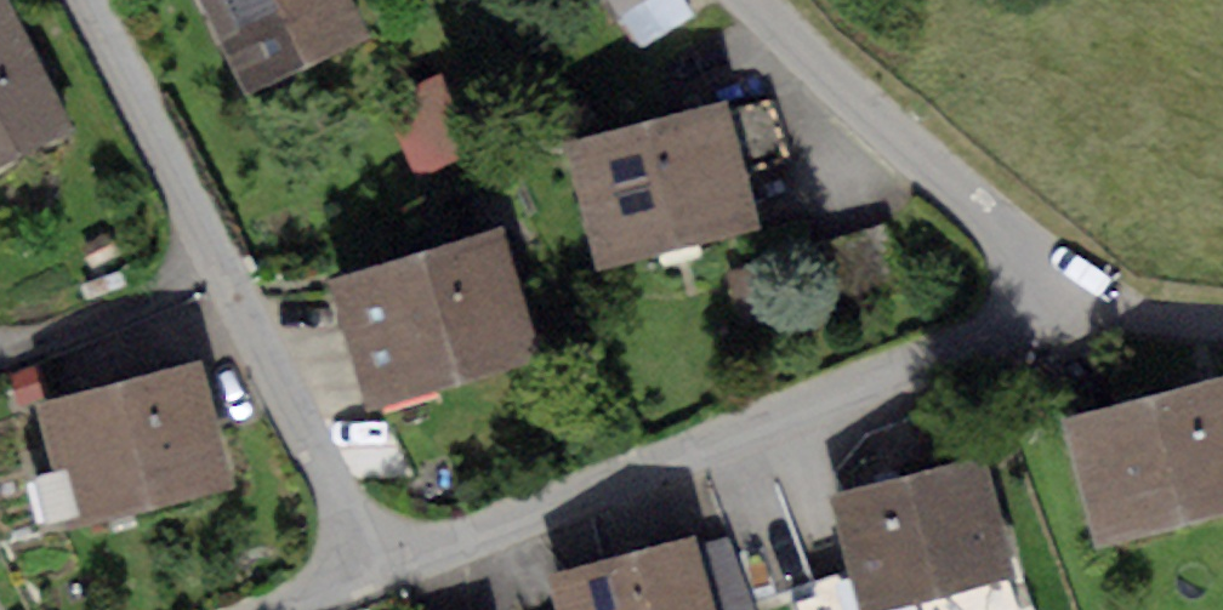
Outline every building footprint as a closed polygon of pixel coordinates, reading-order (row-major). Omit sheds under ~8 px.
[(72,129),(7,0),(0,0),(0,165),(72,129)] [(247,100),(377,36),(359,0),(197,0),(247,100)] [(620,19),(649,0),(608,0),(620,19)] [(445,70),(380,99),(415,177),(480,148),(445,70)] [(773,100),(727,112),(743,173),(789,162),(773,100)] [(725,101),(562,143),(595,269),(758,226),(743,173),(727,112),(725,101)] [(503,223),(323,275),(361,405),(541,353),(503,223)] [(888,225),(818,249),(838,308),(908,285),(888,225)] [(193,369),(29,407),(55,522),(220,484),(193,369)] [(1058,422),(1090,550),(1222,517),(1222,381),(1058,422)] [(829,498),(849,579),(856,609),(873,609),(1007,577),(978,461),(829,498)] [(695,545),(713,609),(751,609),(731,535),(695,545)] [(545,575),(554,609),(713,609),(695,545),(695,538),(545,575)]
